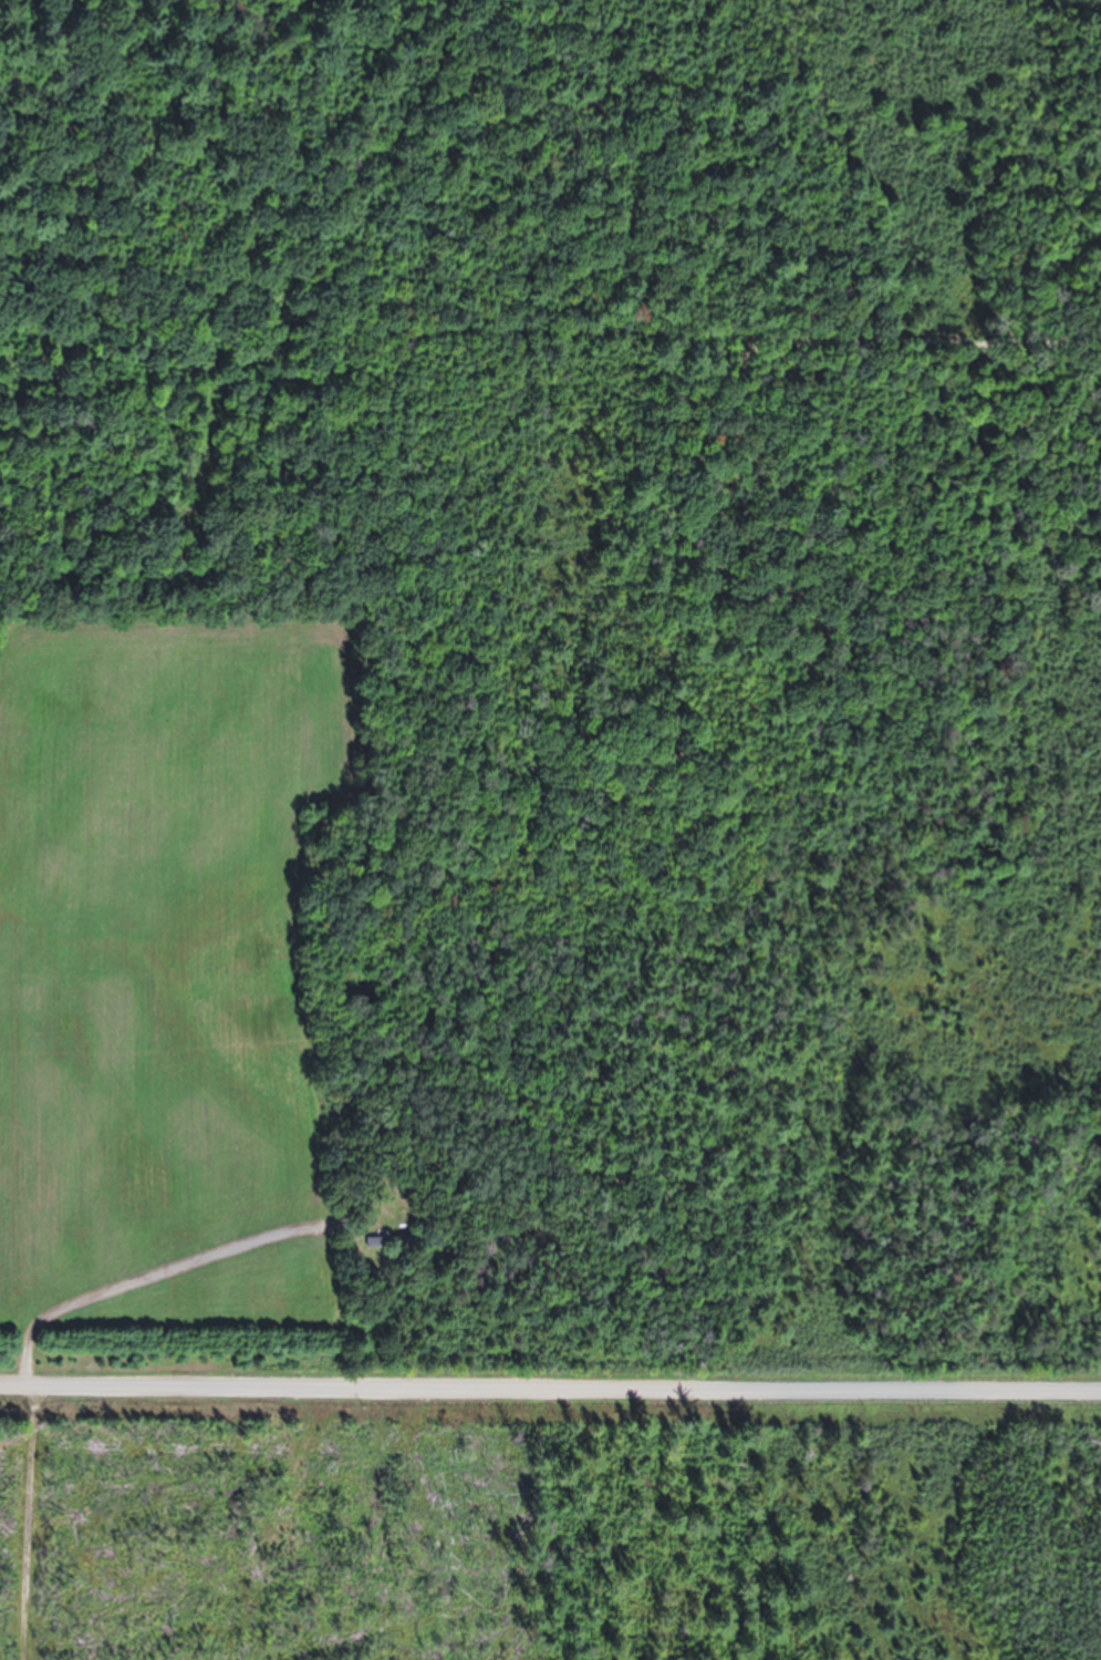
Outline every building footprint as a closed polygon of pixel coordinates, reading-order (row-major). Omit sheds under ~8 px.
[(367,1233),(367,1244),(418,1244),(418,1233),(367,1233)]
